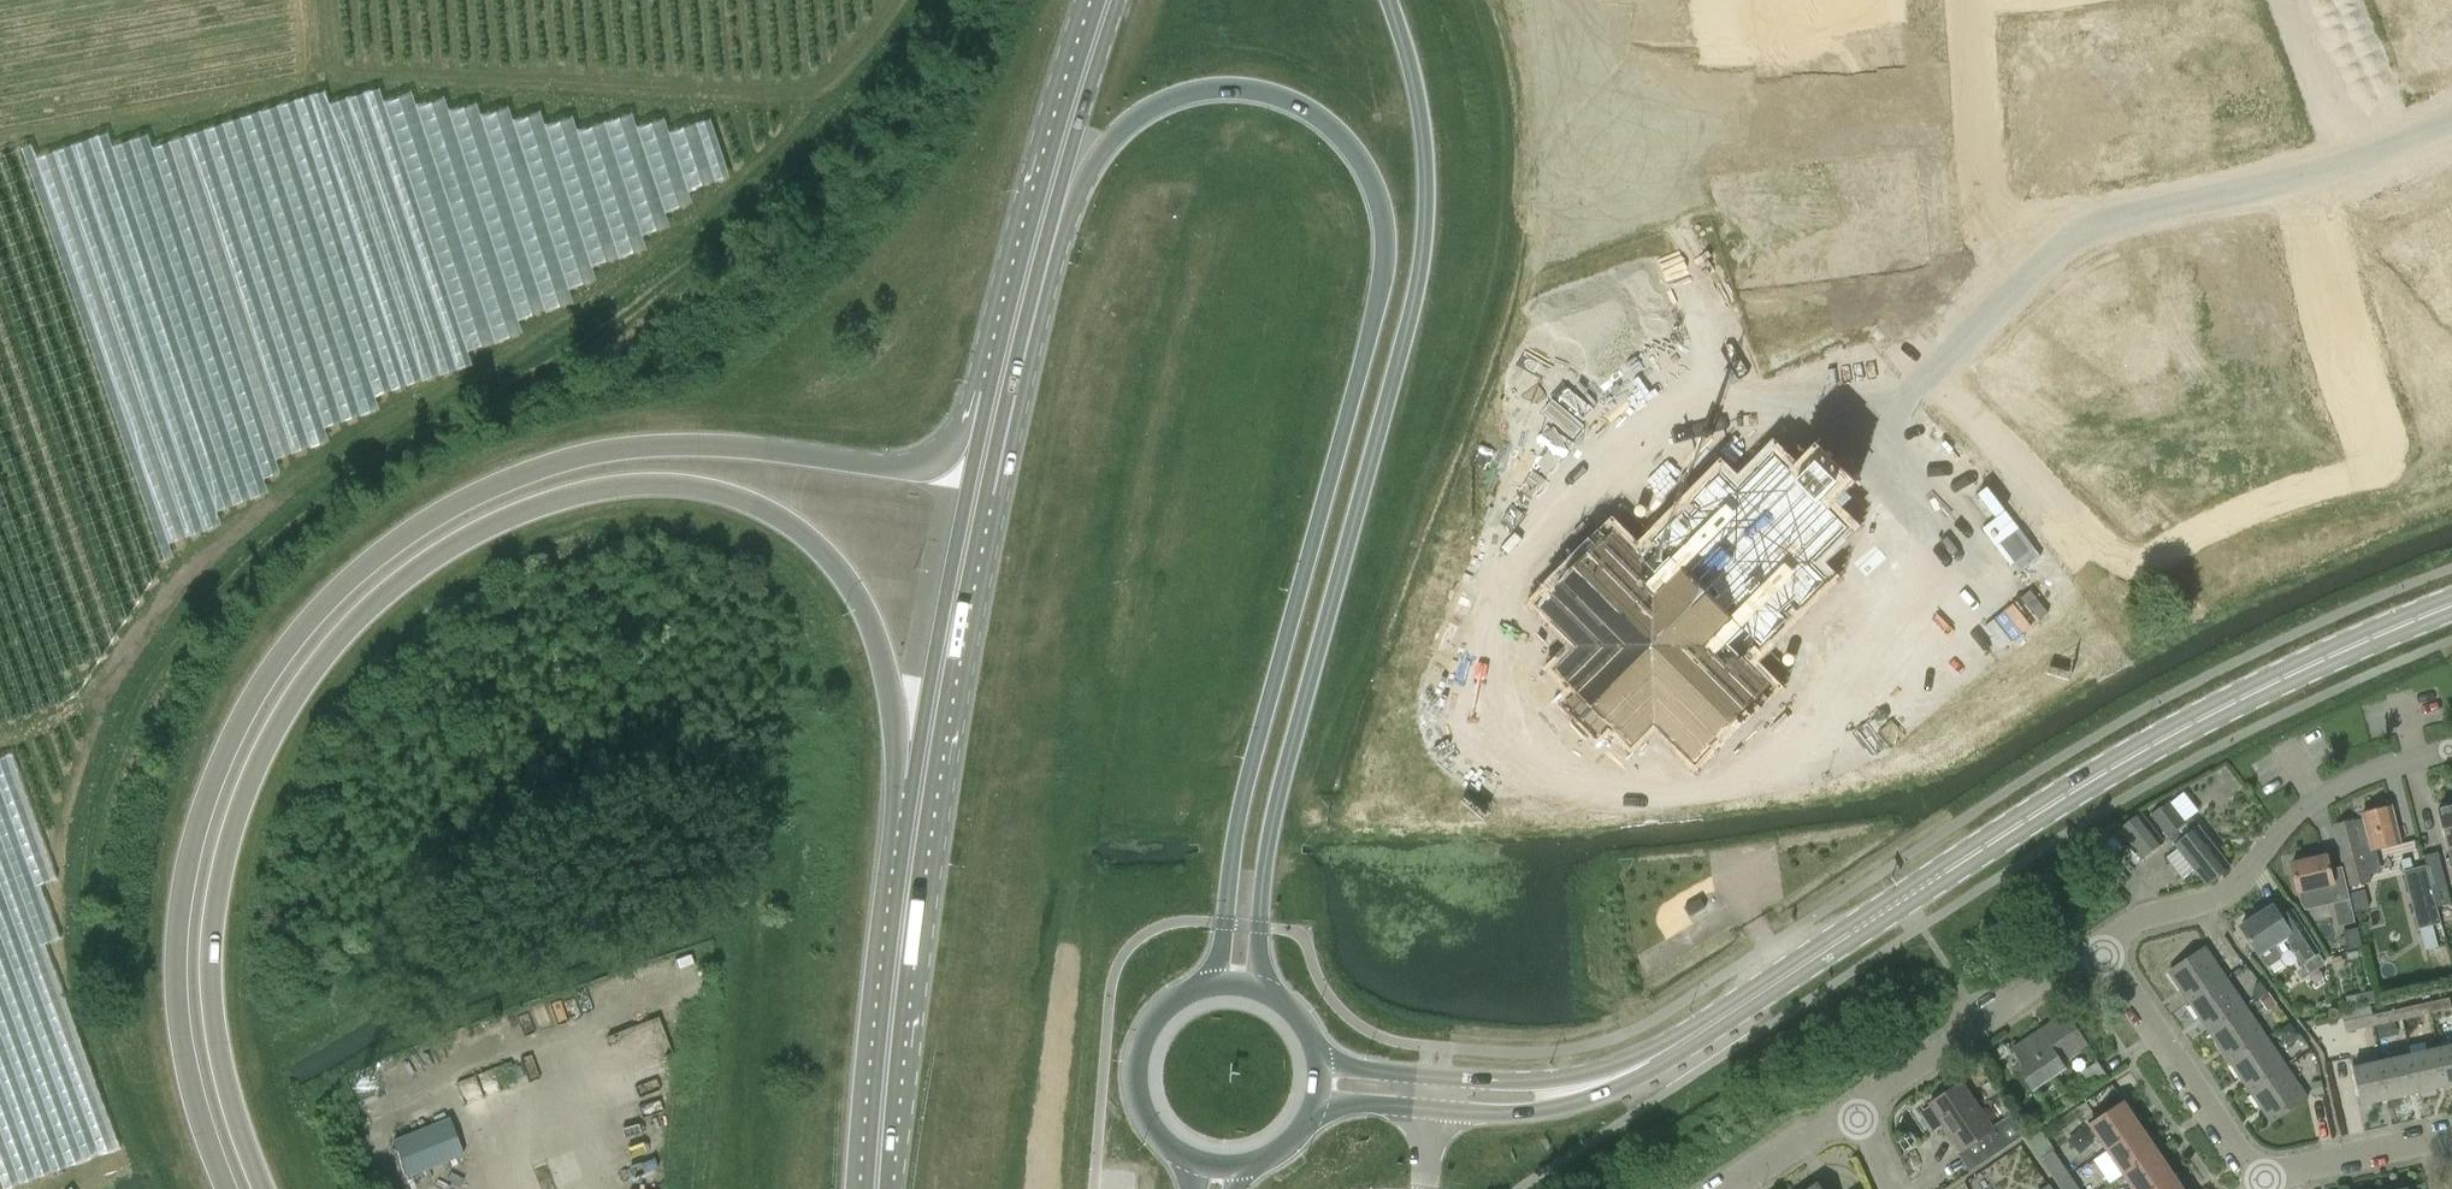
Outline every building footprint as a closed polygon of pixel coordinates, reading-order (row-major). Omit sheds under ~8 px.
[(1702,63),(1753,61),(1754,75),(1909,66),(1904,0),(1698,0),(1702,63)] [(2415,6),(2403,11),(2408,21),(2419,16),(2415,6)] [(2403,11),(2392,16),(2397,25),(2408,21),(2403,11)] [(2440,32),(2440,34),(2451,55),(2451,25),(2440,32)] [(2419,44),(2436,85),(2451,78),(2451,55),(2440,34),(2419,44)] [(2418,42),(2389,55),(2409,100),(2437,87),(2436,85),(2419,44),(2418,42)] [(2284,54),(2272,58),(2275,68),(2288,64),(2284,54)] [(2251,64),(2238,67),(2241,78),(2254,74),(2251,64)] [(2238,67),(2226,71),(2229,81),(2241,78),(2238,67)] [(2199,77),(2186,80),(2189,90),(2201,87),(2199,77)] [(2186,80),(2174,83),(2177,93),(2189,90),(2186,80)] [(2149,87),(2136,89),(2138,100),(2151,98),(2149,87)] [(2136,89),(2124,91),(2126,102),(2138,100),(2136,89)] [(2077,298),(2108,329),(2126,310),(2139,323),(2152,311),(2126,286),(2116,296),(2096,279),(2077,298)] [(2108,329),(2077,298),(2056,319),(2077,339),(2065,349),(2089,374),(2102,362),(2088,349),(2108,329)] [(1613,513),(1533,594),(1575,637),(1551,662),(1572,685),(1561,697),(1597,733),(1607,722),(1629,745),(1653,720),(1693,763),(1771,681),(1741,649),(1752,636),(1757,640),(1828,566),(1812,549),(1848,513),(1820,483),(1839,464),(1815,439),(1796,458),(1770,431),(1735,467),(1720,451),(1650,526),(1654,530),(1641,543),(1613,513)] [(2169,801),(2159,809),(2151,815),(2167,836),(2186,822),(2169,801)] [(2438,809),(2451,863),(2451,805),(2438,809)] [(2341,856),(2350,888),(2371,883),(2363,854),(2400,844),(2391,808),(2362,815),(2363,820),(2335,827),(2343,855),(2341,856)] [(2142,811),(2124,825),(2117,831),(2141,860),(2165,841),(2142,811)] [(2167,856),(2183,878),(2195,870),(2208,887),(2231,869),(2229,866),(2198,828),(2176,845),(2178,848),(2167,856)] [(2427,865),(2433,888),(2446,885),(2438,852),(2424,855),(2427,865)] [(2299,894),(2334,885),(2327,855),(2291,864),(2299,894)] [(2433,888),(2427,865),(2414,868),(2411,857),(2402,859),(2405,871),(2403,871),(2418,929),(2420,929),(2425,950),(2437,947),(2432,926),(2441,923),(2432,889),(2433,888)] [(2349,894),(2352,905),(2352,906),(2367,902),(2363,891),(2349,894)] [(2239,926),(2259,954),(2266,965),(2270,966),(2282,958),(2282,953),(2275,943),(2285,936),(2302,963),(2318,953),(2298,921),(2288,928),(2272,904),(2239,926)] [(2357,927),(2344,931),(2348,948),(2361,945),(2357,927)] [(2190,1002),(2225,978),(2204,947),(2169,971),(2190,1002)] [(2210,1032),(2245,1008),(2225,978),(2190,1002),(2210,1032)] [(2257,999),(2267,991),(2259,981),(2253,985),(2252,994),(2257,999)] [(2349,1009),(2376,1003),(2373,991),(2347,996),(2349,1009)] [(2269,993),(2256,1002),(2261,1009),(2271,1011),(2277,1006),(2269,993)] [(2429,1002),(2431,1013),(2451,1009),(2449,997),(2429,1002)] [(2345,1033),(2375,1026),(2373,1015),(2372,1015),(2370,1005),(2382,1002),(2382,1001),(2376,1003),(2349,1009),(2349,1010),(2344,1011),(2342,1011),(2344,1021),(2343,1021),(2345,1033)] [(2401,1008),(2403,1020),(2431,1013),(2429,1002),(2401,1008)] [(2210,1032),(2230,1061),(2266,1037),(2245,1008),(2210,1032)] [(2373,1015),(2375,1026),(2403,1020),(2401,1008),(2373,1015)] [(2087,1046),(2066,1013),(2013,1049),(2023,1064),(2018,1067),(2033,1090),(2065,1069),(2062,1063),(2087,1046)] [(2291,1023),(2280,1030),(2284,1036),(2292,1038),(2298,1034),(2291,1023)] [(2251,1091),(2286,1067),(2266,1037),(2230,1061),(2251,1091)] [(2439,1048),(2447,1086),(2451,1085),(2451,1045),(2439,1048)] [(2410,1054),(2419,1092),(2447,1086),(2439,1048),(2410,1054)] [(2382,1060),(2391,1098),(2419,1092),(2410,1054),(2382,1060)] [(2335,1084),(2350,1083),(2349,1059),(2334,1060),(2335,1084)] [(2362,1104),(2391,1098),(2382,1060),(2353,1066),(2362,1104)] [(2082,1098),(2109,1079),(2098,1061),(2069,1080),(2082,1098)] [(2307,1098),(2298,1086),(2286,1067),(2251,1091),(2271,1122),(2307,1098)] [(1961,1151),(1969,1145),(1981,1163),(2025,1134),(2012,1115),(1992,1128),(1962,1082),(1930,1104),(1961,1151)] [(2321,1085),(2312,1087),(2314,1095),(2323,1093),(2321,1085)] [(2090,1124),(2107,1150),(2141,1127),(2124,1101),(2090,1124)] [(2086,1102),(2078,1108),(2088,1121),(2095,1115),(2086,1102)] [(407,1177),(410,1176),(463,1155),(449,1118),(392,1140),(407,1177)] [(2141,1127),(2107,1150),(2124,1174),(2158,1151),(2141,1127)] [(2054,1146),(2041,1129),(2028,1138),(2040,1156),(2054,1146)] [(2042,1161),(2057,1183),(2070,1175),(2053,1150),(2040,1159),(2042,1161)] [(2124,1174),(2133,1188),(2155,1188),(2174,1176),(2158,1151),(2124,1174)] [(2057,1183),(2061,1188),(2080,1188),(2070,1175),(2057,1183)] [(2174,1176),(2155,1188),(2183,1188),(2174,1176)]
